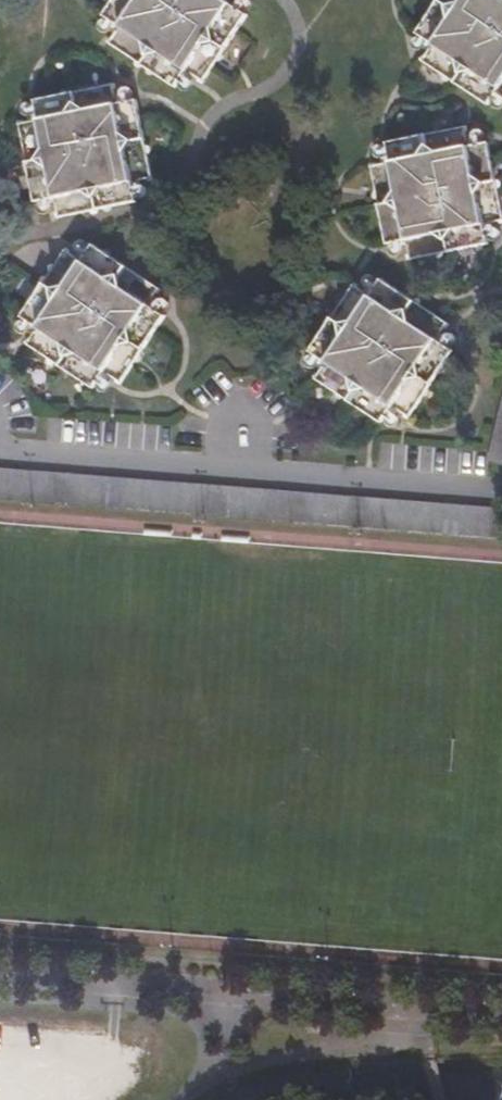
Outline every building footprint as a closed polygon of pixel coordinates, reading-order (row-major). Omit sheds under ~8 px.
[(101,15),(118,27),(106,45),(174,90),(186,71),(207,85),(252,17),(231,3),(233,0),(111,0),(101,15)] [(415,36),(431,48),(420,64),(486,110),(497,94),(501,97),(501,0),(440,0),(415,36)] [(40,121),(19,125),(34,203),(55,199),(59,220),(138,204),(134,183),(154,178),(139,101),(119,105),(115,86),(36,101),(40,121)] [(372,170),(387,249),(408,245),(412,264),(489,249),(485,230),(501,227),(501,219),(487,147),(470,150),(466,132),(390,148),(393,166),(372,170)] [(81,262),(63,251),(20,316),(37,328),(25,346),(94,390),(106,372),(123,383),(166,317),(149,306),(160,289),(92,246),(81,262)] [(372,300),(357,289),(311,350),(327,362),(314,379),(381,427),(394,410),(411,423),(456,361),(438,348),(449,334),(383,286),(372,300)] [(485,461),(501,465),(501,395),(485,461)] [(0,469),(0,498),(501,538),(501,508),(0,469)]
